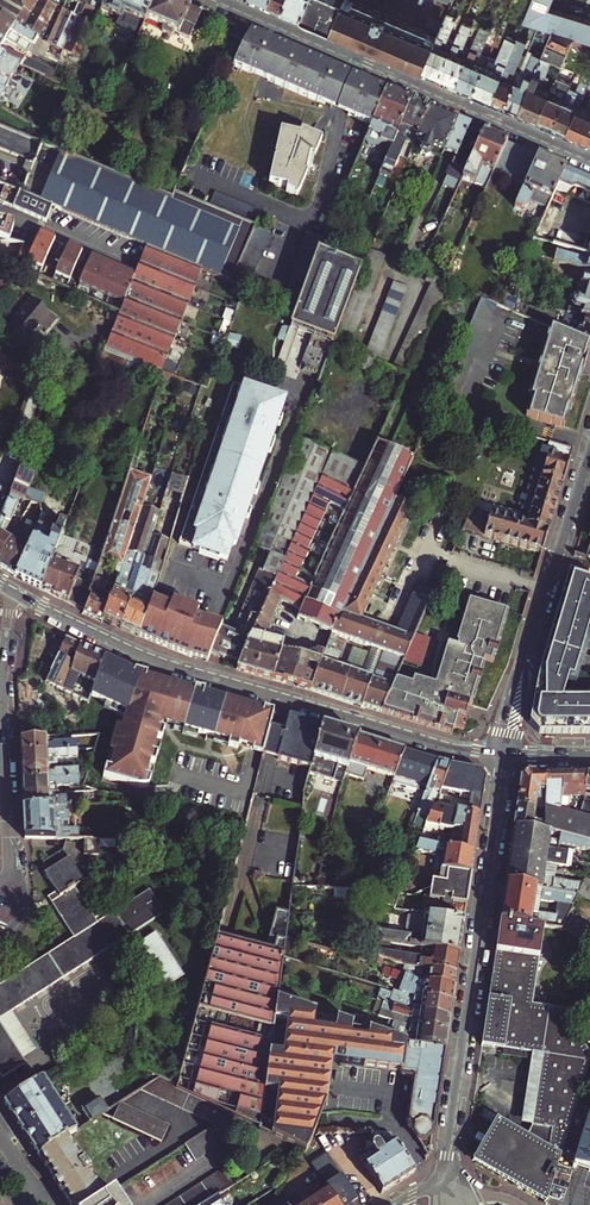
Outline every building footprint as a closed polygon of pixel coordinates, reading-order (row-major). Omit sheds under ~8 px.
[(38,37),(64,52),(57,64),(74,72),(95,24),(82,18),(48,2),(44,0),(0,0),(0,16),(38,37)] [(89,8),(87,7),(82,18),(95,24),(100,12),(95,10),(98,3),(103,5),(105,0),(93,0),(89,8)] [(103,5),(101,9),(122,18),(124,14),(144,23),(145,21),(154,0),(105,0),(103,5)] [(173,0),(154,0),(145,21),(163,28),(161,32),(172,36),(173,33),(189,39),(193,31),(204,36),(212,17),(173,0)] [(284,9),(287,0),(271,0),(270,2),(284,9)] [(303,17),(310,1),(310,0),(287,0),(284,9),(303,17)] [(329,28),(424,69),(437,39),(403,25),(343,0),(340,0),(335,12),(329,28)] [(551,12),(555,0),(533,0),(523,23),(538,27),(552,31),(573,38),(589,42),(589,23),(551,12)] [(303,17),(329,28),(335,12),(310,1),(303,17)] [(454,14),(448,12),(437,39),(424,69),(440,76),(455,42),(447,39),(456,19),(453,18),(454,14)] [(7,41),(30,53),(30,51),(38,37),(0,16),(0,38),(7,41)] [(464,19),(455,42),(440,76),(457,83),(471,49),(463,46),(472,26),(468,25),(470,21),(464,19)] [(482,25),(471,49),(457,83),(475,91),(489,58),(480,54),(491,29),(482,25)] [(552,31),(541,58),(520,111),(540,119),(551,91),(544,89),(549,77),(546,75),(552,60),(562,64),(573,38),(552,31)] [(324,65),(250,33),(234,67),(310,99),(324,65)] [(18,66),(46,79),(50,70),(27,59),(26,60),(4,49),(7,41),(0,38),(0,58),(18,66)] [(496,61),(489,58),(475,91),(492,98),(516,42),(506,38),(496,61)] [(517,38),(516,42),(492,98),(506,105),(520,72),(525,57),(521,55),(526,42),(517,38)] [(521,55),(525,57),(528,52),(531,44),(526,42),(521,55)] [(525,74),(533,54),(528,52),(525,57),(520,72),(525,74)] [(525,74),(520,72),(506,105),(520,111),(541,58),(533,54),(525,74)] [(18,66),(0,58),(0,97),(18,66)] [(333,69),(324,65),(310,99),(335,110),(349,77),(333,70),(333,69)] [(570,90),(555,126),(568,131),(578,107),(589,79),(589,77),(585,75),(577,92),(570,90)] [(369,85),(353,78),(339,112),(343,113),(372,126),(386,91),(369,84),(369,85)] [(556,79),(551,91),(540,119),(555,126),(570,90),(572,85),(556,79)] [(411,102),(386,91),(372,126),(363,147),(373,151),(379,149),(379,147),(383,146),(384,145),(387,146),(383,155),(387,157),(411,102)] [(578,107),(568,131),(589,141),(589,98),(585,109),(578,107)] [(427,109),(411,102),(387,157),(377,180),(386,184),(402,146),(411,150),(414,144),(427,109)] [(457,122),(427,109),(414,144),(419,147),(417,153),(418,158),(425,160),(430,158),(440,163),(444,154),(457,122)] [(468,127),(457,122),(444,154),(455,159),(468,127)] [(482,133),(468,127),(455,159),(443,188),(457,194),(462,181),(482,133)] [(34,164),(20,194),(49,206),(145,247),(203,271),(232,283),(236,273),(255,228),(254,227),(207,207),(173,193),(171,198),(0,128),(0,150),(34,164)] [(281,133),(269,186),(287,190),(286,193),(298,198),(307,178),(300,177),(304,167),(309,160),(314,160),(322,144),(294,131),(293,136),(281,133)] [(506,143),(482,133),(462,181),(486,191),(493,174),(506,143)] [(514,147),(506,143),(493,174),(501,178),(514,147)] [(522,150),(514,147),(501,178),(509,181),(522,150)] [(186,149),(174,173),(181,176),(193,152),(186,149)] [(565,168),(522,150),(509,181),(524,188),(515,208),(543,220),(559,183),(565,168)] [(565,168),(559,183),(570,189),(575,188),(589,194),(589,179),(565,168)] [(9,242),(16,217),(42,227),(49,206),(20,194),(0,186),(0,240),(9,242)] [(214,193),(207,207),(254,227),(260,212),(214,193)] [(270,235),(255,228),(236,273),(251,280),(270,235)] [(284,293),(300,300),(318,255),(325,240),(308,232),(284,293)] [(23,272),(120,314),(135,275),(54,240),(36,241),(32,252),(23,272)] [(376,240),(372,247),(390,255),(392,247),(376,240)] [(105,352),(162,373),(203,271),(145,247),(135,275),(120,314),(105,352)] [(371,251),(362,274),(338,337),(353,343),(388,258),(371,251)] [(588,263),(556,253),(554,261),(586,271),(589,272),(589,256),(588,263)] [(295,311),(289,328),(334,347),(338,337),(362,274),(318,255),(300,300),(295,311)] [(586,271),(584,278),(552,268),(549,277),(568,283),(589,290),(589,272),(586,271)] [(433,289),(395,370),(409,377),(450,287),(431,278),(427,286),(433,289)] [(568,283),(559,312),(574,316),(589,321),(589,290),(568,283)] [(396,287),(366,359),(379,366),(409,292),(396,287)] [(507,303),(510,297),(505,294),(499,307),(505,309),(507,303)] [(517,299),(510,297),(507,303),(514,305),(517,299)] [(9,328),(28,344),(54,315),(35,298),(9,328)] [(484,300),(438,404),(452,410),(499,307),(484,300)] [(574,316),(570,328),(557,324),(554,331),(589,346),(589,321),(574,316)] [(589,349),(589,346),(554,331),(549,329),(528,397),(532,398),(526,417),(564,428),(570,410),(571,411),(589,349)] [(379,366),(366,359),(362,358),(358,368),(374,375),(379,366)] [(191,549),(228,561),(234,545),(238,546),(287,400),(243,386),(193,534),(196,535),(191,549)] [(189,419),(205,424),(216,392),(200,387),(189,419)] [(212,655),(240,662),(269,597),(321,478),(353,491),(363,469),(297,440),(255,546),(271,554),(264,572),(260,571),(232,634),(222,630),(212,655)] [(353,491),(300,611),(296,619),(330,633),(335,619),(336,620),(409,456),(377,442),(363,469),(353,491)] [(541,555),(571,456),(556,452),(553,459),(538,455),(525,496),(521,495),(518,506),(522,507),(517,524),(470,510),(461,530),(541,555)] [(414,458),(409,456),(336,620),(340,621),(341,617),(395,499),(414,458)] [(18,470),(9,495),(19,498),(36,504),(41,493),(28,487),(33,476),(18,470)] [(102,554),(92,584),(85,610),(84,613),(102,619),(103,616),(110,599),(102,595),(114,562),(122,565),(142,506),(151,477),(130,470),(102,554)] [(169,490),(183,494),(188,477),(173,473),(169,490)] [(300,611),(353,491),(321,478),(269,597),(281,602),(300,611)] [(10,540),(4,537),(19,498),(9,495),(2,513),(0,519),(0,560),(10,540)] [(409,505),(395,499),(341,617),(359,623),(360,622),(409,505)] [(122,565),(117,578),(128,582),(123,594),(130,597),(152,532),(158,512),(142,506),(122,565)] [(14,578),(40,590),(61,535),(67,521),(43,511),(37,529),(14,578)] [(14,578),(37,529),(19,520),(10,540),(0,560),(0,569),(14,578)] [(130,597),(120,625),(138,635),(151,598),(160,573),(170,539),(152,532),(130,597)] [(40,590),(67,602),(75,586),(77,579),(82,566),(86,568),(89,560),(75,554),(80,544),(61,535),(40,590)] [(563,696),(569,677),(574,678),(589,623),(589,583),(581,581),(582,577),(570,574),(550,642),(540,678),(531,721),(541,733),(589,733),(589,696),(563,696)] [(103,616),(120,625),(130,597),(123,594),(128,582),(117,578),(110,599),(103,616)] [(67,602),(85,610),(92,584),(77,579),(75,586),(67,602)] [(419,582),(396,633),(412,639),(435,589),(419,582)] [(236,669),(272,679),(284,644),(266,639),(281,602),(269,597),(240,662),(236,669)] [(207,663),(212,655),(222,630),(221,623),(196,616),(198,609),(172,600),(170,606),(151,598),(138,635),(170,648),(207,663)] [(492,663),(508,613),(468,601),(455,643),(456,643),(455,647),(447,644),(434,685),(412,679),(411,684),(395,679),(380,712),(451,734),(453,728),(462,731),(466,718),(464,717),(468,705),(470,706),(484,665),(482,664),(483,661),(492,663)] [(396,633),(360,622),(359,623),(341,617),(340,621),(336,620),(335,619),(330,633),(329,635),(334,637),(369,647),(381,651),(404,658),(412,639),(396,633)] [(310,690),(361,707),(381,651),(369,647),(361,675),(334,666),(338,652),(330,649),(334,637),(329,635),(324,651),(310,690)] [(49,681),(63,691),(81,645),(67,639),(49,681)] [(272,679),(310,690),(324,651),(318,650),(306,657),(294,654),(295,647),(284,644),(272,679)] [(78,676),(94,682),(104,657),(81,645),(63,691),(70,696),(78,676)] [(366,707),(380,712),(395,679),(404,658),(381,651),(361,707),(366,709),(366,707)] [(131,711),(145,674),(104,657),(94,682),(88,701),(104,705),(128,714),(131,711)] [(163,723),(184,729),(196,690),(160,680),(145,674),(131,711),(128,714),(123,729),(118,727),(105,767),(101,777),(136,789),(152,790),(154,781),(148,780),(152,766),(158,767),(160,757),(155,756),(159,741),(164,743),(166,733),(161,731),(163,723)] [(185,731),(216,739),(227,699),(196,690),(184,729),(186,729),(185,731)] [(257,750),(256,754),(264,756),(264,755),(271,728),(275,712),(265,710),(227,699),(216,739),(231,743),(230,748),(240,751),(241,746),(254,749),(257,750)] [(273,758),(312,768),(323,726),(290,716),(286,732),(280,730),(271,728),(264,755),(273,758)] [(345,783),(347,777),(359,736),(323,726),(312,768),(310,774),(309,777),(335,785),(337,780),(345,783)] [(369,771),(394,779),(405,751),(359,736),(347,777),(365,782),(369,771)] [(56,744),(55,738),(20,740),(20,754),(76,751),(76,743),(56,744)] [(77,760),(76,751),(20,754),(20,768),(57,766),(57,760),(77,760)] [(405,751),(394,779),(429,789),(440,761),(405,751)] [(412,830),(424,834),(450,765),(440,761),(433,779),(429,789),(412,830)] [(424,834),(419,845),(450,850),(453,828),(455,812),(480,816),(486,777),(480,770),(450,765),(424,834)] [(57,771),(57,766),(20,768),(22,781),(78,779),(77,770),(57,771)] [(544,775),(545,810),(545,834),(589,844),(589,797),(588,796),(588,792),(587,774),(576,774),(576,773),(544,773),(544,775)] [(521,779),(518,806),(545,810),(544,775),(526,774),(521,779)] [(78,787),(78,779),(22,781),(23,795),(55,793),(55,788),(78,787)] [(58,793),(55,793),(23,795),(23,809),(67,807),(79,807),(79,801),(79,799),(58,799),(58,793)] [(518,806),(515,828),(545,834),(545,810),(518,806)] [(67,821),(67,807),(23,809),(24,838),(29,838),(79,840),(78,830),(68,830),(60,830),(60,821),(67,821)] [(455,812),(453,828),(478,831),(480,816),(455,812)] [(68,830),(67,821),(60,821),(60,830),(68,830)] [(453,828),(450,850),(474,854),(478,831),(453,828)] [(506,883),(577,894),(589,900),(589,881),(586,879),(583,884),(554,879),(554,873),(545,872),(546,863),(569,866),(570,851),(575,849),(589,851),(589,844),(545,834),(515,828),(506,883)] [(97,840),(82,840),(82,853),(87,853),(87,855),(97,855),(97,840)] [(394,909),(412,912),(465,920),(474,854),(450,850),(419,845),(414,858),(424,860),(426,854),(436,856),(432,881),(407,877),(394,909)] [(130,933),(164,985),(184,972),(157,930),(141,941),(134,930),(163,909),(148,887),(114,910),(111,905),(93,916),(73,886),(81,880),(60,850),(43,862),(48,870),(44,872),(56,892),(47,896),(72,937),(0,985),(0,1019),(130,933)] [(506,883),(500,921),(545,928),(555,929),(557,916),(534,912),(536,897),(541,898),(540,900),(573,906),(577,894),(506,883)] [(199,1004),(275,1026),(279,999),(289,914),(276,910),(270,938),(278,939),(276,945),(269,943),(267,947),(220,935),(199,1004)] [(383,941),(423,948),(460,954),(465,920),(412,912),(412,916),(409,915),(406,929),(409,930),(409,933),(378,928),(383,939),(383,941)] [(562,930),(589,942),(589,921),(570,912),(562,930)] [(500,921),(496,952),(540,958),(545,928),(500,921)] [(380,957),(423,970),(457,974),(460,954),(423,948),(422,958),(381,951),(380,957)] [(473,1162),(546,1203),(549,1197),(589,1060),(589,1055),(573,1025),(577,1012),(533,1005),(540,958),(496,952),(482,1046),(504,1049),(543,1055),(532,1125),(526,1136),(523,1140),(495,1124),(488,1136),(484,1143),(473,1162)] [(402,984),(400,990),(418,997),(453,1003),(455,987),(421,982),(394,970),(390,980),(402,984)] [(423,970),(421,982),(455,987),(457,974),(423,970)] [(402,1000),(399,1006),(416,1013),(451,1018),(453,1003),(418,997),(400,990),(398,994),(394,992),(395,989),(387,985),(385,991),(393,995),(392,996),(402,1000)] [(275,1026),(265,1085),(258,1127),(302,1148),(328,1104),(332,1061),(389,1068),(392,1038),(382,1035),(279,999),(275,1026)] [(395,1023),(394,1026),(398,1027),(398,1024),(414,1028),(448,1034),(451,1018),(416,1013),(399,1006),(382,1001),(377,1017),(395,1023)] [(4,1078),(27,1063),(0,1021),(0,1072),(4,1078)] [(213,1023),(193,1095),(231,1114),(258,1127),(265,1085),(255,1082),(262,1060),(256,1059),(262,1037),(213,1023)] [(385,1027),(382,1035),(392,1038),(411,1045),(445,1050),(448,1034),(414,1028),(398,1024),(398,1027),(394,1026),(393,1029),(385,1027)] [(411,1045),(392,1038),(389,1068),(400,1070),(400,1072),(400,1074),(403,1076),(414,1077),(408,1124),(430,1154),(445,1050),(411,1045)] [(543,1055),(504,1049),(503,1056),(535,1061),(525,1124),(532,1125),(543,1055)] [(146,1088),(216,1124),(231,1114),(193,1095),(176,1087),(176,1085),(161,1077),(146,1088)] [(6,1103),(39,1155),(66,1138),(76,1132),(43,1080),(6,1103)] [(108,1112),(100,1099),(83,1110),(88,1118),(91,1123),(108,1112)] [(108,1112),(123,1119),(130,1105),(123,1102),(108,1112)] [(130,1105),(123,1119),(165,1140),(172,1126),(130,1105)] [(497,1117),(488,1112),(485,1119),(494,1124),(497,1117)] [(572,1168),(589,1173),(589,1112),(572,1168)] [(497,1120),(495,1124),(523,1140),(526,1136),(497,1120)] [(216,1124),(188,1142),(197,1157),(226,1138),(216,1124)] [(488,1136),(480,1131),(476,1138),(484,1143),(488,1136)] [(360,1157),(382,1192),(415,1172),(391,1135),(373,1132),(372,1143),(369,1143),(368,1152),(360,1157)] [(71,1204),(92,1204),(104,1197),(66,1138),(39,1155),(71,1204)] [(327,1153),(313,1161),(326,1184),(341,1175),(327,1153)] [(218,1196),(235,1184),(224,1169),(171,1204),(204,1204),(218,1196)] [(116,1189),(104,1197),(92,1204),(126,1204),(116,1189)] [(302,1204),(338,1204),(336,1202),(327,1189),(302,1204)] [(336,1202),(338,1204),(359,1204),(351,1192),(336,1202)] [(218,1196),(204,1204),(224,1204),(218,1196)]
